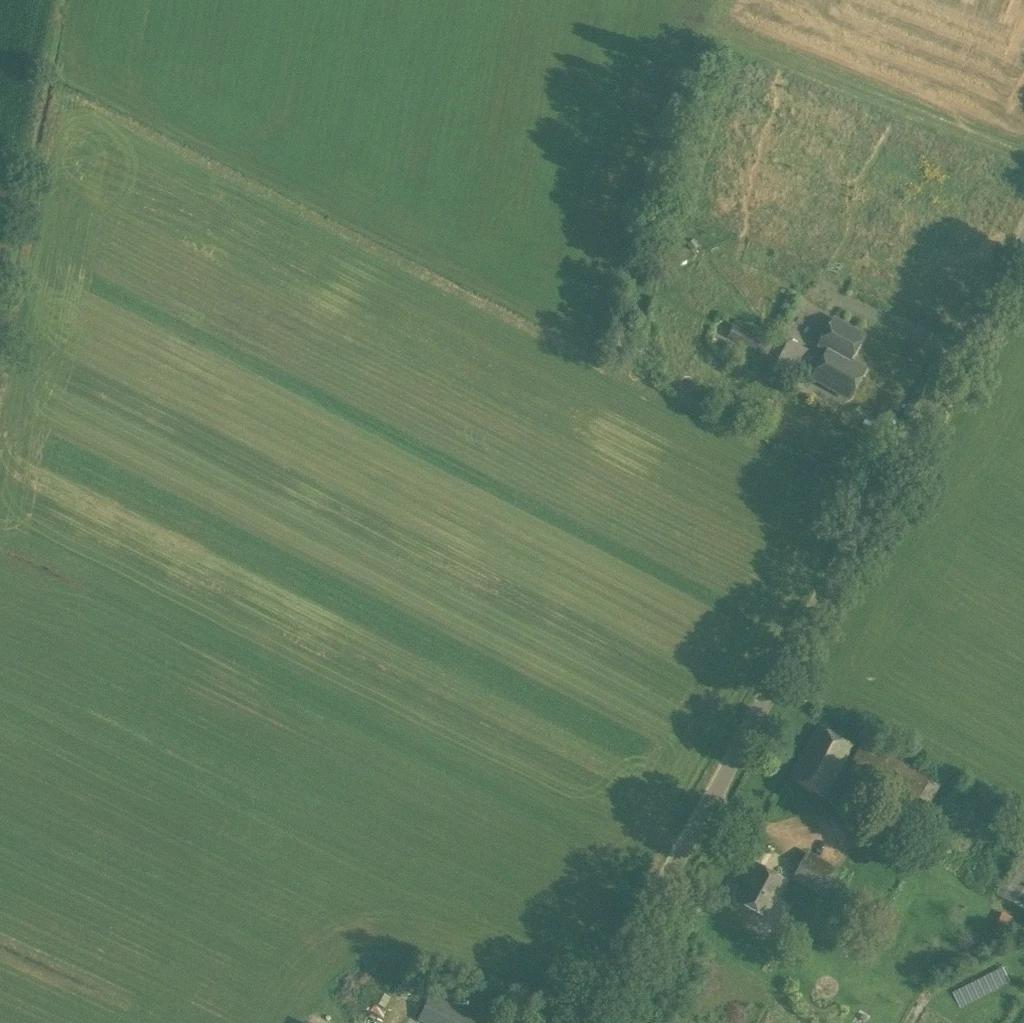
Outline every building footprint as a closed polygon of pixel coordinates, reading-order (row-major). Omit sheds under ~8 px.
[(849,398),(865,369),(850,360),(864,334),(833,317),(816,347),(826,353),(812,377),(849,398)] [(759,355),(766,343),(733,325),(727,337),(759,355)] [(789,385),(808,350),(788,340),(769,374),(789,385)] [(824,798),(854,747),(818,726),(788,778),(824,798)] [(918,801),(931,775),(862,740),(849,765),(918,801)] [(995,896),(1023,912),(1023,842),(995,896)] [(806,850),(792,880),(835,900),(849,870),(806,850)] [(744,885),(734,902),(765,919),(786,880),(751,861),(739,883),(744,885)] [(996,923),(1005,929),(1012,918),(1002,912),(996,923)] [(417,1021),(422,1022),(485,1022),(486,1021),(430,994),(417,1021)]
